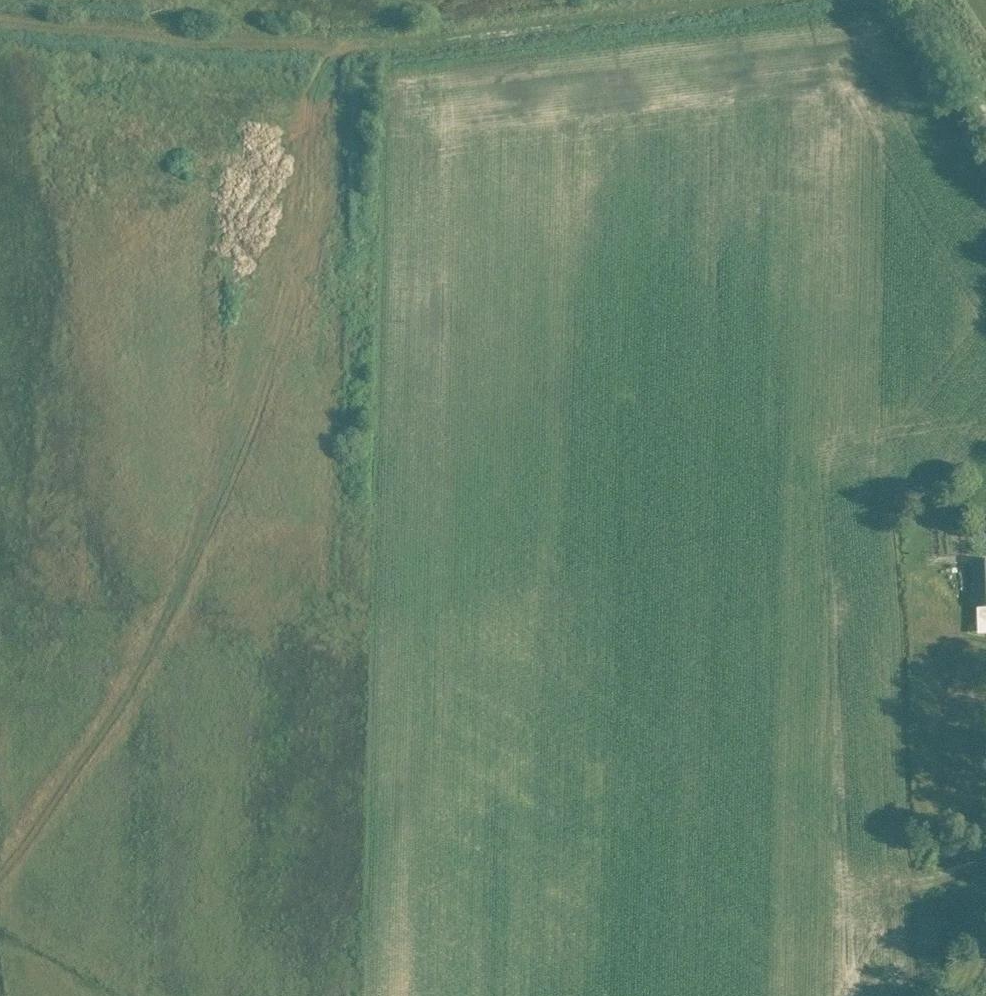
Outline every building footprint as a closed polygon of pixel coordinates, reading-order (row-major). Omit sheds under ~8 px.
[(971,561),(973,608),(985,608),(985,560),(971,561)]
